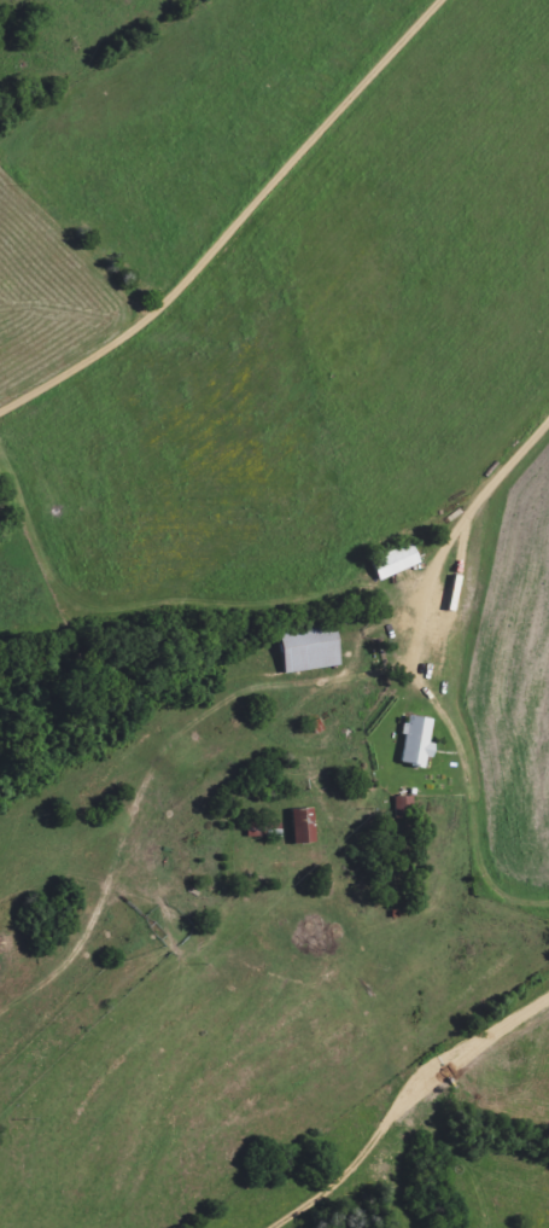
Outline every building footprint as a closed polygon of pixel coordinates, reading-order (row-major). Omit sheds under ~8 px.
[(377,583),(418,563),(408,543),(367,563),(377,583)] [(281,675),(338,666),(331,627),(274,637),(281,675)] [(421,769),(423,758),(427,759),(432,720),(406,716),(398,765),(421,769)] [(289,810),(291,845),(312,844),(311,809),(289,810)]
